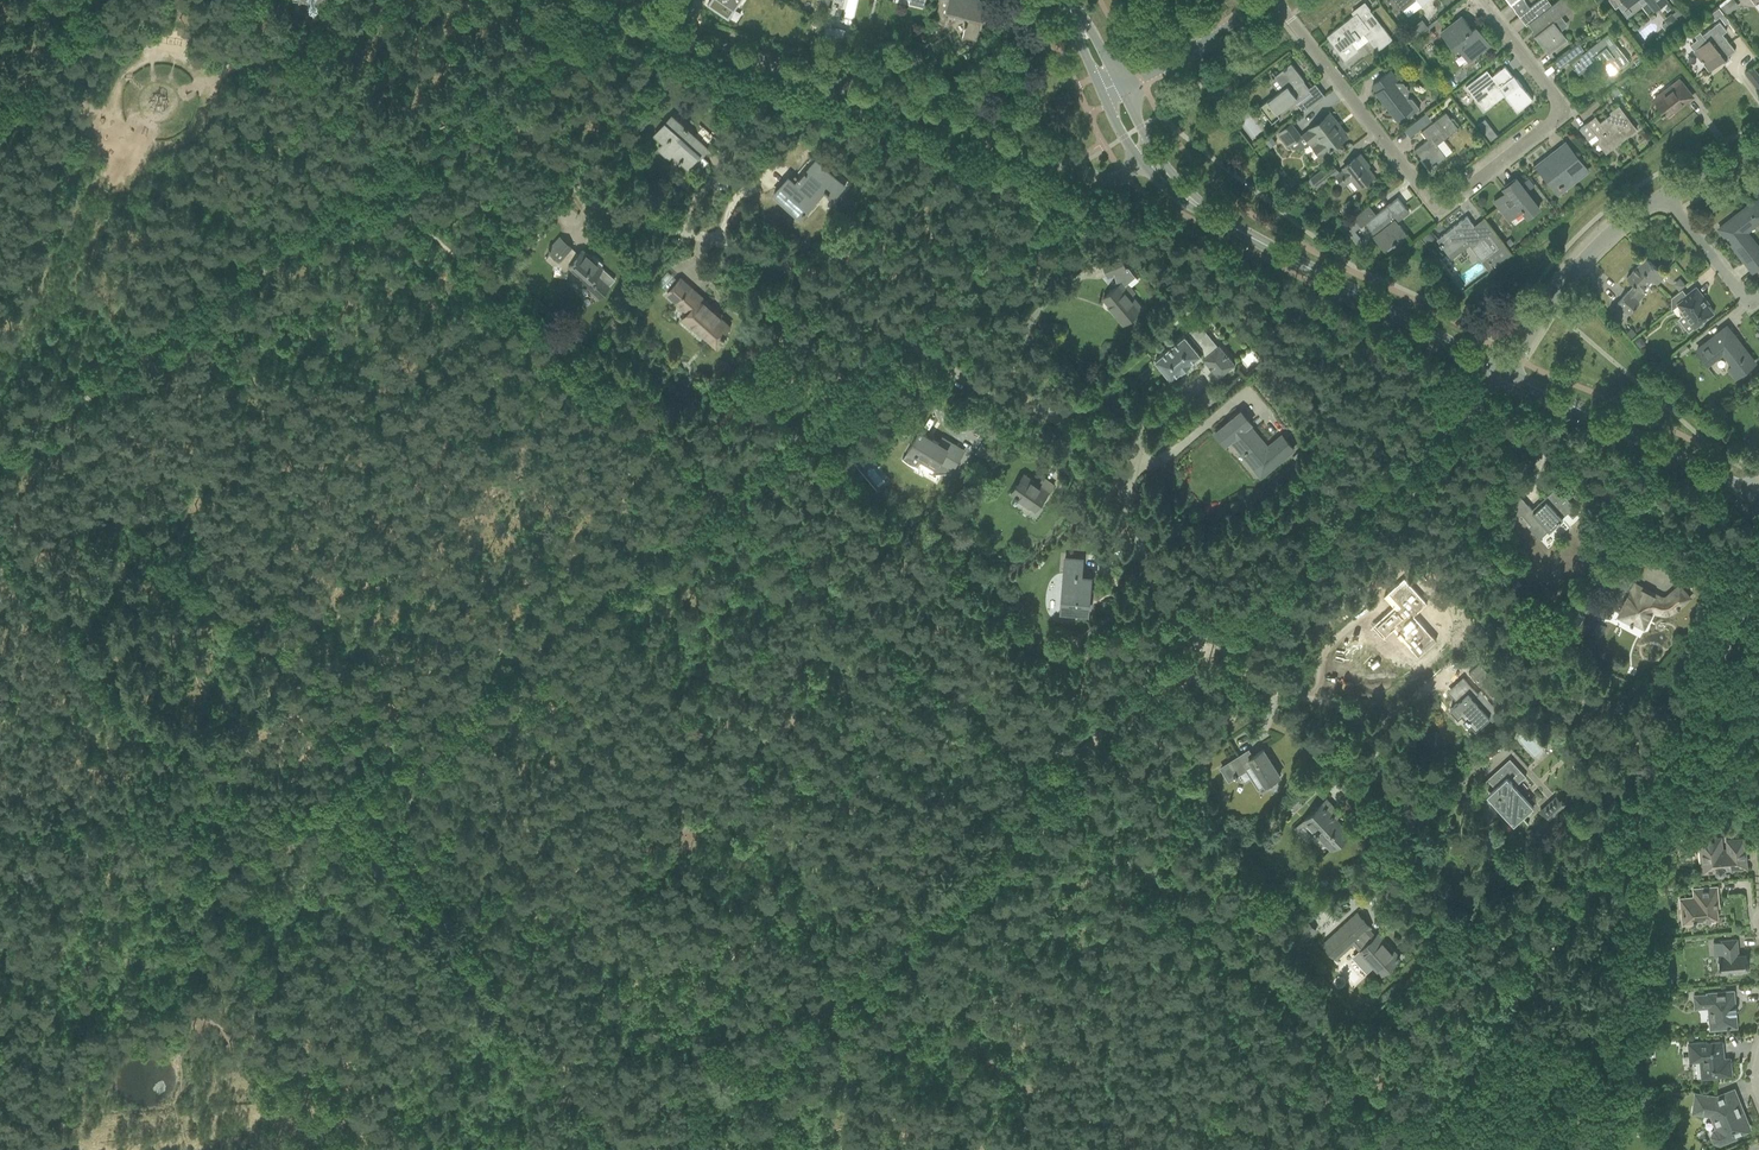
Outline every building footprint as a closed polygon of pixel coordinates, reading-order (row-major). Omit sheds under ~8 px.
[(740,0),(711,0),(707,5),(728,19),(729,18),(728,17),(740,0)] [(818,12),(827,14),(830,0),(820,0),(818,12)] [(935,19),(945,21),(947,12),(967,17),(966,24),(963,36),(977,40),(986,0),(985,0),(984,0),(940,0),(935,19)] [(1402,10),(1415,0),(1394,0),(1402,10)] [(1511,5),(1515,10),(1514,10),(1519,16),(1530,8),(1525,2),(1524,0),(1507,0),(1511,5)] [(1519,16),(1524,22),(1534,15),(1545,6),(1544,6),(1540,0),(1530,8),(1519,16)] [(1567,0),(1559,0),(1529,24),(1536,33),(1534,35),(1547,51),(1566,37),(1553,21),(1572,7),(1567,0)] [(1611,3),(1615,8),(1618,6),(1620,9),(1627,4),(1628,6),(1636,0),(1609,0),(1611,3)] [(1648,1),(1655,9),(1666,0),(1648,0),(1648,1)] [(1735,0),(1725,0),(1718,5),(1726,15),(1727,14),(1739,6),(1735,0)] [(1355,14),(1327,36),(1345,60),(1358,50),(1352,42),(1363,33),(1377,51),(1392,39),(1368,8),(1364,4),(1364,3),(1352,12),(1353,12),(1355,14)] [(1719,7),(1710,14),(1715,20),(1719,16),(1723,13),(1719,7)] [(1666,22),(1661,25),(1665,30),(1678,21),(1684,16),(1679,9),(1672,14),(1672,13),(1663,19),(1666,22)] [(1595,10),(1594,19),(1604,20),(1605,11),(1595,10)] [(1463,46),(1474,59),(1491,46),(1480,32),(1476,35),(1461,16),(1441,32),(1455,51),(1463,46)] [(1422,19),(1403,34),(1409,41),(1428,27),(1422,19)] [(1697,39),(1690,44),(1702,60),(1701,60),(1703,62),(1709,70),(1722,60),(1724,63),(1730,59),(1727,56),(1735,50),(1722,34),(1727,30),(1719,21),(1702,34),(1700,31),(1694,35),(1697,39)] [(825,25),(822,36),(842,40),(845,30),(832,27),(825,25)] [(879,26),(876,36),(883,37),(886,28),(879,26)] [(1629,60),(1609,34),(1571,63),(1579,73),(1599,58),(1611,74),(1616,70),(1629,60)] [(1403,35),(1398,39),(1402,46),(1408,41),(1403,35)] [(1407,45),(1399,51),(1406,59),(1413,53),(1407,45)] [(1580,52),(1575,45),(1554,61),(1560,68),(1580,52)] [(1260,107),(1271,122),(1308,92),(1307,90),(1306,91),(1300,83),(1303,80),(1291,64),(1274,77),(1284,88),(1260,107)] [(1487,69),(1465,86),(1478,102),(1479,102),(1478,101),(1487,94),(1493,101),(1503,93),(1517,111),(1533,99),(1517,79),(1514,74),(1512,76),(1504,66),(1492,76),(1487,69)] [(1752,67),(1745,73),(1749,78),(1757,72),(1752,67)] [(1399,80),(1391,70),(1372,85),(1377,91),(1375,93),(1397,120),(1406,113),(1408,117),(1420,108),(1412,98),(1407,98),(1395,83),(1399,80)] [(1691,94),(1679,79),(1666,90),(1668,92),(1656,101),(1664,111),(1663,112),(1666,117),(1675,109),(1674,108),(1691,94)] [(1617,86),(1611,90),(1615,96),(1621,91),(1617,86)] [(1311,93),(1303,99),(1297,104),(1303,112),(1318,100),(1311,93)] [(1600,123),(1595,117),(1580,128),(1589,139),(1596,134),(1600,138),(1601,137),(1608,146),(1624,134),(1626,137),(1636,129),(1618,106),(1610,112),(1612,114),(1600,123)] [(1429,169),(1430,168),(1445,156),(1436,144),(1458,128),(1446,112),(1421,131),(1427,139),(1414,149),(1429,169)] [(1426,113),(1412,123),(1404,130),(1410,137),(1432,120),(1426,113)] [(1329,114),(1310,129),(1303,134),(1320,157),(1344,138),(1334,126),(1337,124),(1329,114)] [(709,148),(672,115),(655,135),(664,143),(659,149),(669,158),(676,150),(683,157),(679,161),(681,163),(681,162),(688,168),(700,155),(701,156),(709,148)] [(789,132),(800,142),(809,132),(797,122),(789,132)] [(1291,123),(1277,134),(1287,147),(1290,145),(1294,149),(1301,143),(1298,139),(1301,136),(1291,123)] [(1491,127),(1484,132),(1491,140),(1497,135),(1491,127)] [(1271,137),(1265,141),(1270,147),(1276,142),(1271,137)] [(1572,175),(1584,166),(1574,152),(1561,162),(1553,152),(1536,165),(1558,194),(1576,180),(1572,175)] [(1368,166),(1360,155),(1344,167),(1345,169),(1337,176),(1344,185),(1353,178),(1359,187),(1373,176),(1366,167),(1368,166)] [(815,160),(794,183),(788,177),(774,193),(774,194),(776,192),(794,207),(792,209),(800,217),(815,201),(809,196),(819,184),(833,197),(844,186),(815,160)] [(1311,177),(1317,185),(1337,170),(1331,162),(1311,177)] [(1528,217),(1539,208),(1515,178),(1504,188),(1506,191),(1493,201),(1508,220),(1522,209),(1528,217)] [(1369,205),(1353,217),(1361,226),(1365,223),(1366,223),(1372,232),(1374,235),(1373,236),(1384,250),(1389,246),(1406,233),(1399,225),(1396,227),(1393,223),(1396,221),(1408,212),(1397,198),(1376,214),(1369,205)] [(1758,220),(1758,205),(1755,201),(1720,228),(1753,271),(1758,266),(1758,248),(1758,247),(1757,248),(1744,232),(1758,220)] [(1483,218),(1474,225),(1466,216),(1436,240),(1448,255),(1466,241),(1482,261),(1486,258),(1493,267),(1511,254),(1488,224),(1483,218)] [(1353,217),(1339,228),(1347,237),(1349,236),(1355,230),(1361,226),(1353,217)] [(1431,230),(1424,234),(1425,235),(1429,240),(1430,241),(1436,236),(1431,230)] [(521,245),(524,248),(527,244),(533,249),(539,242),(531,235),(521,245)] [(549,254),(545,258),(552,264),(554,265),(553,270),(568,273),(571,268),(580,276),(576,280),(597,298),(614,279),(601,267),(602,264),(593,256),(590,258),(582,250),(578,255),(570,248),(570,247),(559,237),(551,246),(547,251),(548,251),(550,253),(549,254)] [(1117,286),(1103,298),(1117,314),(1116,316),(1122,322),(1123,321),(1124,323),(1142,308),(1130,295),(1134,292),(1128,284),(1136,277),(1128,267),(1125,268),(1120,257),(1103,263),(1108,275),(1114,273),(1117,286)] [(1652,279),(1657,284),(1665,275),(1645,257),(1638,265),(1652,278),(1651,279),(1652,279)] [(1652,278),(1638,265),(1627,278),(1635,285),(1629,292),(1628,291),(1617,303),(1629,314),(1640,302),(1639,300),(1645,293),(1642,290),(1652,279),(1651,279),(1652,278)] [(681,278),(667,294),(689,313),(683,319),(692,327),(694,325),(718,347),(727,337),(725,335),(730,329),(728,327),(729,326),(709,307),(711,305),(681,278)] [(1680,278),(1673,284),(1679,290),(1685,285),(1680,278)] [(1687,295),(1682,289),(1671,298),(1671,310),(1679,304),(1695,326),(1713,312),(1703,300),(1705,299),(1696,287),(1687,295)] [(616,318),(624,324),(632,315),(625,308),(616,318)] [(1632,338),(1636,333),(1631,328),(1627,333),(1632,338)] [(1723,330),(1697,350),(1707,363),(1723,351),(1733,363),(1726,369),(1734,379),(1755,363),(1735,337),(1730,340),(1723,330)] [(1218,376),(1234,363),(1218,344),(1216,346),(1205,333),(1192,344),(1184,334),(1172,344),(1172,343),(1166,348),(1166,349),(1155,359),(1170,377),(1180,369),(1181,370),(1190,361),(1199,353),(1199,352),(1201,350),(1205,355),(1203,358),(1218,376)] [(1646,344),(1640,336),(1634,340),(1640,348),(1646,344)] [(1686,344),(1678,350),(1682,356),(1690,350),(1686,344)] [(1406,404),(1402,408),(1407,413),(1411,408),(1406,404)] [(1250,422),(1241,411),(1215,432),(1225,444),(1233,437),(1245,451),(1242,454),(1261,476),(1293,448),(1282,435),(1267,447),(1248,424),(1250,422)] [(908,451),(903,459),(907,462),(911,464),(918,467),(919,465),(922,459),(935,467),(932,472),(932,473),(940,472),(940,476),(949,476),(949,472),(950,472),(953,467),(954,467),(964,450),(942,437),(939,443),(922,432),(923,430),(921,429),(908,451)] [(852,459),(859,468),(870,458),(863,450),(852,459)] [(1300,450),(1293,456),(1297,462),(1305,455),(1300,450)] [(1024,474),(1016,485),(1015,484),(1010,492),(1015,496),(1013,498),(1016,500),(1018,497),(1035,509),(1053,484),(1044,477),(1037,486),(1032,483),(1034,481),(1024,474)] [(1568,512),(1573,517),(1579,511),(1561,491),(1556,489),(1552,490),(1547,495),(1549,497),(1542,503),(1540,501),(1532,509),(1520,495),(1509,505),(1519,516),(1521,514),(1533,527),(1540,520),(1548,529),(1549,530),(1550,529),(1550,530),(1558,523),(1557,522),(1568,512)] [(1083,559),(1065,558),(1061,610),(1070,611),(1070,610),(1089,611),(1090,599),(1087,599),(1089,577),(1082,576),(1083,559)] [(1401,581),(1389,592),(1401,606),(1396,610),(1395,609),(1377,625),(1386,635),(1395,626),(1400,632),(1399,633),(1402,636),(1403,636),(1411,644),(1410,646),(1418,654),(1433,640),(1411,616),(1423,605),(1401,581)] [(1642,593),(1644,589),(1635,584),(1619,615),(1633,622),(1637,613),(1648,619),(1653,610),(1655,611),(1658,612),(1660,612),(1663,612),(1666,612),(1668,612),(1670,611),(1672,611),(1675,609),(1677,609),(1679,607),(1689,598),(1679,587),(1668,596),(1671,599),(1668,601),(1664,602),(1657,601),(1642,593)] [(1606,626),(1587,616),(1581,628),(1600,638),(1606,626)] [(1469,638),(1462,630),(1453,639),(1459,646),(1460,646),(1469,638)] [(1463,677),(1463,678),(1454,687),(1454,686),(1453,687),(1463,697),(1451,708),(1458,716),(1462,713),(1476,728),(1489,716),(1484,711),(1490,706),(1483,698),(1463,676),(1463,677)] [(1520,703),(1524,711),(1530,707),(1526,700),(1520,703)] [(1276,783),(1274,779),(1280,775),(1264,749),(1253,755),(1249,749),(1221,767),(1225,772),(1224,773),(1228,780),(1234,776),(1235,778),(1237,776),(1235,773),(1245,767),(1258,789),(1265,785),(1267,788),(1276,783)] [(1197,770),(1208,761),(1201,753),(1191,762),(1197,770)] [(1509,759),(1481,784),(1482,785),(1488,779),(1495,787),(1487,795),(1513,824),(1522,817),(1522,816),(1533,807),(1515,787),(1526,777),(1509,759)] [(1567,807),(1556,796),(1539,812),(1549,823),(1567,807)] [(1326,800),(1304,821),(1295,829),(1306,841),(1309,838),(1311,839),(1312,838),(1316,842),(1319,843),(1327,844),(1332,849),(1337,843),(1339,845),(1346,838),(1344,837),(1349,833),(1334,818),(1339,813),(1326,800)] [(1746,865),(1743,838),(1728,840),(1729,849),(1721,850),(1720,838),(1700,840),(1703,872),(1717,871),(1719,873),(1722,872),(1724,870),(1724,868),(1746,865)] [(1284,881),(1278,884),(1280,890),(1286,887),(1284,881)] [(1694,896),(1684,897),(1686,910),(1681,911),(1682,924),(1693,923),(1693,924),(1696,924),(1696,920),(1718,918),(1716,901),(1718,901),(1717,886),(1693,888),(1694,896)] [(1355,915),(1322,945),(1335,959),(1354,943),(1375,966),(1374,967),(1382,976),(1388,971),(1387,970),(1400,958),(1398,956),(1397,957),(1392,951),(1391,952),(1384,945),(1386,942),(1378,934),(1371,940),(1364,932),(1368,929),(1355,915)] [(1316,930),(1307,920),(1288,937),(1297,947),(1316,930)] [(1721,940),(1723,956),(1718,956),(1720,973),(1726,972),(1726,974),(1743,973),(1743,971),(1748,970),(1746,954),(1736,955),(1736,948),(1738,948),(1737,939),(1721,940)] [(1737,1026),(1734,991),(1708,993),(1708,994),(1694,995),(1695,1007),(1709,1006),(1711,1029),(1737,1026)] [(1706,1078),(1721,1076),(1720,1075),(1730,1074),(1729,1059),(1723,1059),(1721,1042),(1707,1043),(1707,1042),(1690,1043),(1692,1061),(1702,1061),(1703,1067),(1705,1067),(1706,1078)] [(1734,1090),(1717,1097),(1696,1094),(1693,1112),(1711,1114),(1717,1129),(1714,1130),(1712,1136),(1714,1141),(1720,1143),(1736,1137),(1735,1134),(1749,1128),(1743,1111),(1740,1112),(1737,1106),(1740,1104),(1734,1090)] [(1653,1095),(1634,1100),(1637,1111),(1656,1106),(1653,1095)]
